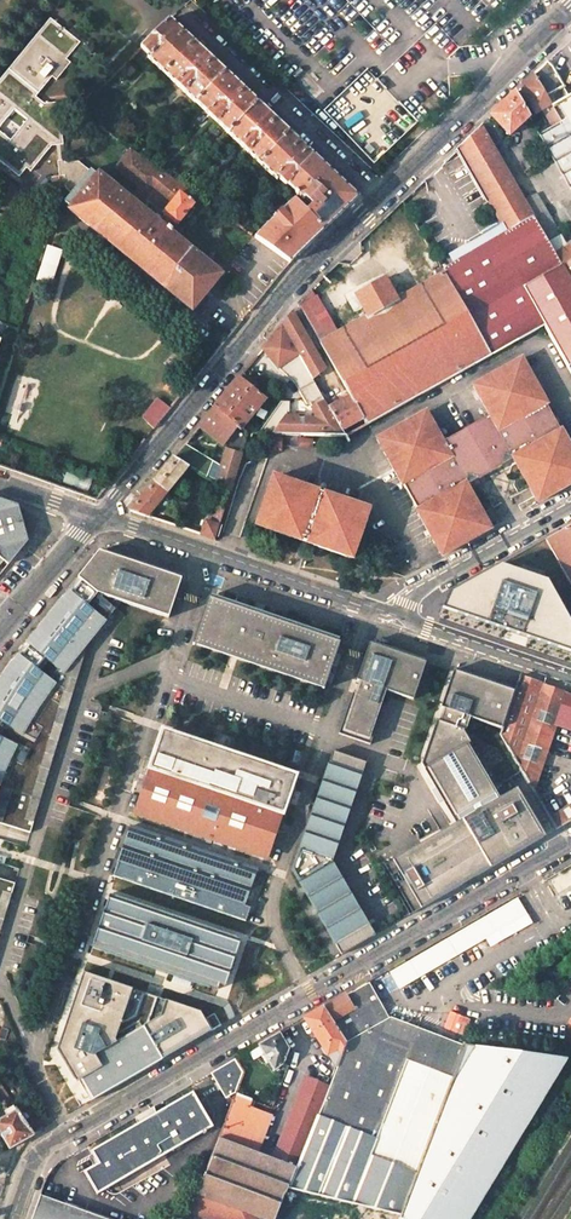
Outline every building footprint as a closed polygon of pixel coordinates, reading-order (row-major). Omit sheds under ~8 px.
[(56,79),(71,62),(67,58),(80,42),(51,17),(0,79),(0,125),(13,109),(26,119),(9,139),(0,132),(0,159),(20,176),(26,169),(30,172),(51,146),(55,146),(59,177),(64,176),(66,189),(72,193),(91,170),(78,161),(65,163),(57,103),(46,104),(36,96),(52,76),(56,79)] [(170,20),(141,49),(149,56),(147,58),(165,75),(194,43),(170,20)] [(194,43),(165,75),(196,104),(226,73),(194,43)] [(553,66),(547,62),(533,75),(550,104),(552,107),(569,97),(563,86),(564,86),(553,66)] [(226,73),(196,104),(229,135),(258,103),(226,73)] [(550,104),(533,75),(515,93),(527,113),(533,110),(534,113),(541,109),(551,127),(560,121),(552,107),(550,104)] [(527,113),(515,93),(491,116),(509,135),(529,116),(527,113)] [(569,97),(552,107),(560,121),(551,127),(539,134),(555,163),(570,190),(570,96),(569,97)] [(258,103),(229,135),(260,164),(289,133),(258,103)] [(525,200),(482,125),(458,147),(508,232),(534,217),(525,200)] [(289,133),(260,164),(277,180),(278,179),(286,185),(287,184),(313,156),(289,133)] [(140,207),(156,188),(173,201),(163,214),(167,217),(161,224),(167,229),(173,222),(177,225),(194,204),(186,198),(191,192),(183,187),(145,159),(123,144),(107,162),(131,182),(122,193),(140,207)] [(313,156),(287,184),(304,200),(305,199),(312,205),(306,212),(324,230),(357,197),(313,156)] [(542,171),(570,221),(570,190),(555,163),(542,171)] [(69,210),(192,311),(221,275),(167,229),(161,224),(140,207),(122,193),(99,174),(97,176),(91,170),(72,193),(65,202),(71,208),(69,210)] [(534,217),(545,236),(557,229),(536,193),(525,200),(534,217)] [(294,199),(255,237),(290,263),(324,230),(306,212),(294,199)] [(545,236),(534,217),(508,232),(465,256),(442,269),(444,273),(491,354),(544,325),(523,287),(562,265),(555,254),(549,243),(545,236)] [(545,236),(549,243),(561,236),(557,229),(545,236)] [(47,244),(37,279),(52,283),(63,249),(47,244)] [(555,254),(562,265),(570,259),(570,245),(555,254)] [(562,265),(523,287),(544,325),(568,367),(570,365),(570,259),(562,265)] [(491,354),(444,273),(397,299),(385,278),(356,295),(367,316),(339,332),(320,342),(351,396),(363,418),(367,424),(411,399),(491,354)] [(317,294),(299,304),(320,342),(339,332),(317,294)] [(325,369),(293,312),(282,324),(313,379),(325,369)] [(313,379),(282,324),(271,338),(263,348),(278,368),(294,383),(307,406),(310,404),(310,403),(322,396),(313,379)] [(379,438),(406,487),(417,506),(444,555),(493,527),(469,485),(482,478),(502,466),(515,459),(539,501),(570,483),(570,444),(550,406),(522,357),(474,385),(487,408),(490,414),(486,417),(448,438),(444,440),(440,434),(427,411),(379,438)] [(256,384),(242,373),(215,407),(239,426),(242,429),(266,399),(253,388),(256,384)] [(282,403),(257,433),(326,435),(345,436),(342,430),(336,419),(329,408),(322,396),(310,403),(310,404),(316,413),(315,419),(306,419),(305,429),(298,428),(298,418),(287,417),(287,413),(289,414),(290,403),(282,403)] [(363,418),(351,396),(329,408),(336,419),(342,430),(363,418)] [(158,398),(142,417),(155,428),(171,409),(158,398)] [(239,426),(215,407),(199,427),(223,446),(239,426)] [(487,408),(482,410),(486,417),(490,414),(487,408)] [(242,429),(239,426),(223,446),(227,449),(241,454),(247,433),(242,429)] [(281,451),(282,437),(271,437),(271,450),(281,451)] [(213,462),(185,444),(174,457),(187,466),(207,478),(213,462)] [(241,454),(227,449),(217,484),(230,489),(241,454)] [(166,492),(187,466),(174,457),(154,481),(166,492)] [(368,510),(271,476),(256,526),(351,559),(368,510)] [(166,492),(154,481),(130,511),(146,517),(166,492)] [(3,560),(8,564),(28,540),(18,505),(0,498),(0,564),(3,560)] [(223,510),(212,506),(208,521),(219,525),(223,510)] [(208,521),(206,521),(201,535),(214,540),(219,525),(208,521)] [(546,539),(563,571),(570,584),(570,525),(546,539)] [(30,832),(33,822),(25,819),(75,659),(122,600),(167,615),(167,616),(169,617),(182,578),(104,550),(79,580),(81,581),(71,593),(70,591),(28,644),(29,645),(20,656),(19,655),(9,669),(0,682),(0,823),(30,832)] [(442,608),(518,634),(570,652),(570,624),(547,581),(500,564),(449,593),(442,608)] [(213,598),(209,596),(193,643),(195,644),(196,642),(323,685),(322,687),(325,688),(340,641),(221,601),(213,598)] [(425,660),(372,642),(372,644),(370,643),(357,680),(361,682),(357,694),(353,692),(339,734),(370,745),(384,703),(380,702),(385,689),(411,698),(411,699),(413,699),(426,662),(424,661),(425,660)] [(436,900),(547,835),(519,788),(505,796),(471,738),(465,729),(470,717),(503,728),(515,692),(512,691),(513,689),(458,670),(445,708),(449,710),(445,721),(441,720),(425,765),(459,823),(408,853),(436,900)] [(503,728),(501,733),(534,789),(537,779),(555,724),(558,717),(566,692),(521,677),(515,692),(503,728)] [(558,717),(570,722),(570,694),(566,692),(558,717)] [(558,717),(555,724),(570,730),(570,722),(558,717)] [(163,732),(150,769),(282,814),(294,777),(163,732)] [(366,763),(333,751),(329,763),(334,765),(331,774),(346,780),(344,786),(323,779),(300,849),(304,851),(298,869),(303,878),(299,881),(327,929),(345,918),(349,924),(335,933),(340,941),(335,944),(342,955),(344,954),(343,952),(373,935),(373,936),(375,935),(333,862),(366,763)] [(329,763),(323,779),(344,786),(346,780),(331,774),(334,765),(329,763)] [(150,769),(134,814),(266,858),(282,814),(150,769)] [(551,817),(557,828),(570,821),(570,805),(551,817)] [(130,826),(113,875),(246,920),(250,907),(246,906),(253,885),(258,871),(258,870),(130,826)] [(292,870),(299,881),(303,878),(298,869),(304,851),(300,849),(292,870)] [(570,886),(570,866),(548,876),(556,893),(570,886)] [(4,892),(11,894),(15,883),(0,879),(0,904),(4,892)] [(253,935),(110,885),(88,952),(232,1000),(253,935)] [(327,929),(335,944),(340,941),(335,933),(349,924),(345,918),(327,929)] [(169,1014),(177,991),(89,961),(61,1052),(71,1070),(144,1028),(169,1014)] [(389,1016),(369,981),(347,993),(352,1002),(350,1004),(353,1009),(366,1032),(381,1038),(379,1049),(407,1060),(454,1078),(466,1046),(389,1016)] [(144,1028),(162,1059),(225,1026),(228,1012),(177,991),(169,1014),(144,1028)] [(332,1021),(353,1009),(350,1004),(352,1002),(347,993),(345,995),(323,1007),(332,1021)] [(323,1007),(306,1017),(314,1029),(312,1030),(336,1067),(341,1054),(346,1042),(337,1029),(332,1022),(332,1021),(323,1007)] [(366,1032),(353,1009),(332,1021),(332,1022),(335,1026),(337,1029),(346,1042),(341,1054),(336,1067),(328,1086),(322,1101),(352,1114),(382,1126),(407,1060),(379,1049),(381,1038),(366,1032)] [(144,1028),(71,1070),(90,1101),(162,1059),(144,1028)] [(279,1033),(258,1045),(274,1071),(283,1064),(289,1049),(279,1033)] [(399,1218),(470,1218),(567,1059),(564,1058),(466,1045),(466,1046),(454,1078),(416,1176),(401,1214),(399,1218)] [(235,1059),(211,1073),(221,1090),(226,1098),(237,1092),(244,1074),(235,1059)] [(454,1078),(407,1060),(382,1126),(352,1114),(347,1127),(376,1139),(369,1156),(375,1158),(405,1171),(416,1176),(454,1078)] [(306,1077),(279,1145),(302,1153),(322,1101),(328,1086),(327,1086),(306,1077)] [(139,1124),(92,1151),(99,1163),(85,1171),(98,1193),(103,1189),(202,1132),(204,1134),(205,1133),(207,1129),(209,1121),(208,1119),(192,1093),(157,1113),(139,1124)] [(236,1094),(219,1138),(234,1144),(249,1107),(252,1100),(236,1094)] [(302,1153),(288,1188),(321,1196),(347,1127),(352,1114),(324,1102),(322,1101),(302,1153)] [(0,1118),(0,1133),(10,1148),(33,1134),(17,1108),(16,1107),(14,1103),(6,1108),(8,1110),(5,1112),(7,1114),(0,1118)] [(249,1107),(234,1144),(256,1152),(270,1116),(249,1107)] [(347,1127),(321,1196),(351,1203),(369,1156),(376,1139),(347,1127)] [(197,1194),(260,1218),(262,1218),(275,1218),(288,1188),(302,1153),(279,1145),(274,1158),(256,1152),(234,1144),(219,1138),(197,1194)] [(369,1156),(351,1203),(386,1211),(401,1214),(416,1176),(405,1171),(375,1158),(369,1156)] [(40,1194),(32,1218),(110,1218),(40,1194)] [(190,1212),(209,1218),(260,1218),(197,1194),(190,1212)]
